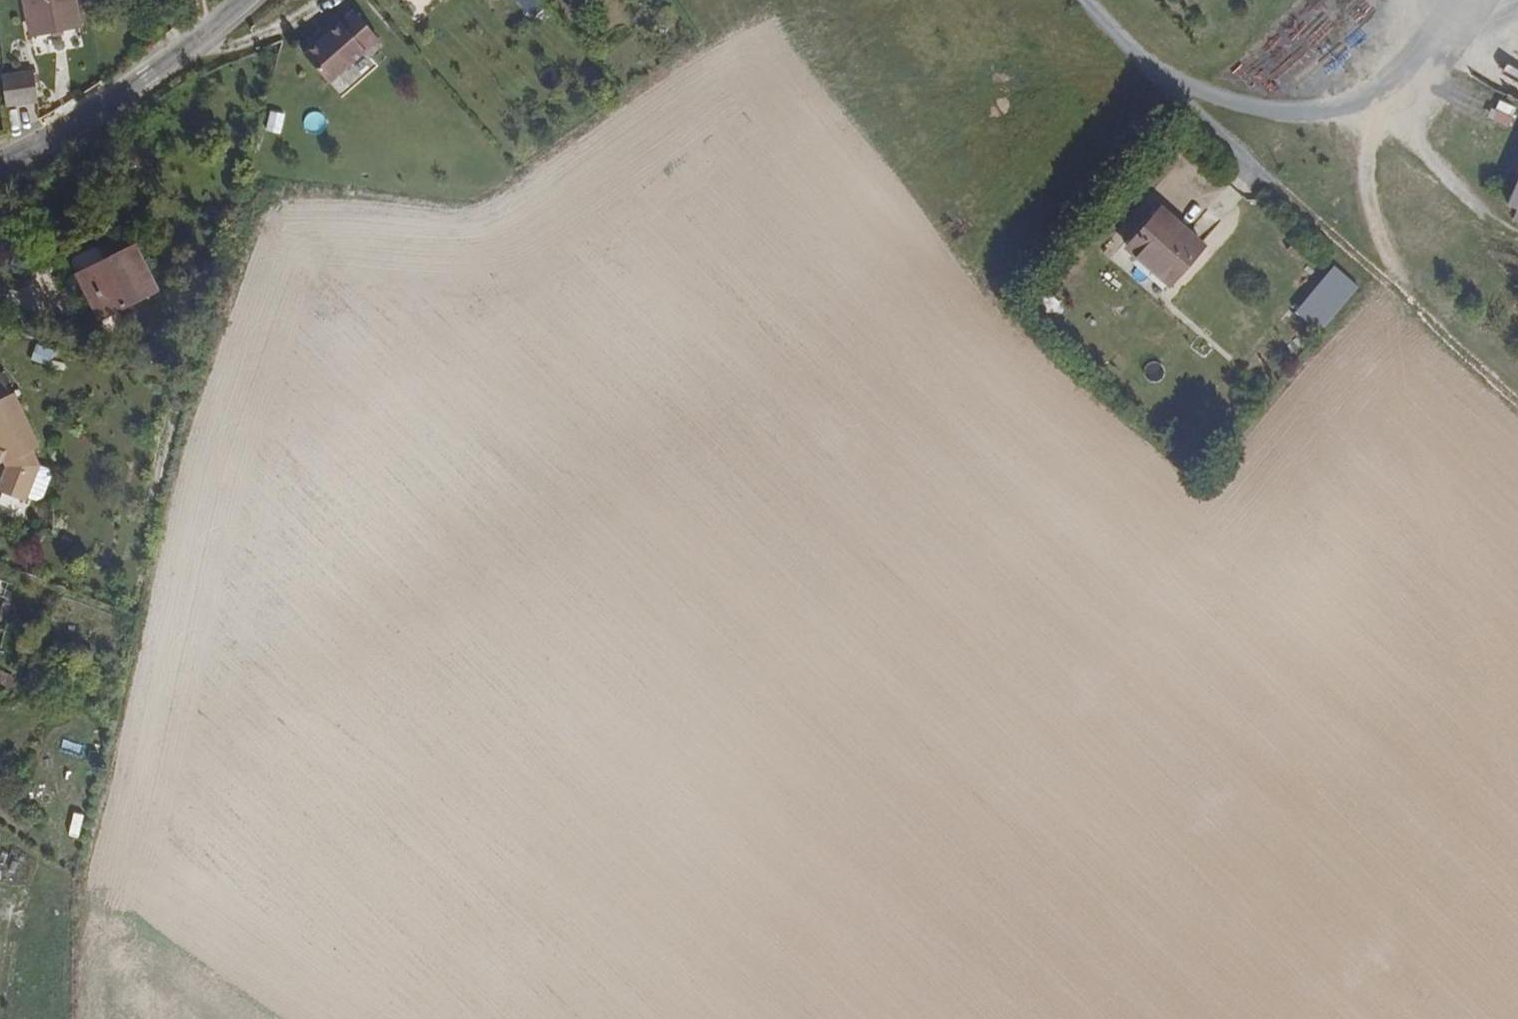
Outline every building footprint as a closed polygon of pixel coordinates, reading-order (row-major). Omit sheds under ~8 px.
[(35,39),(91,32),(83,0),(29,0),(35,39)] [(360,13),(310,56),(337,84),(390,42),(360,13)] [(44,71),(7,78),(9,109),(46,104),(44,71)] [(1169,209),(1128,253),(1178,292),(1214,247),(1169,209)] [(145,248),(82,277),(106,322),(168,293),(145,248)] [(1321,331),(1360,287),(1334,264),(1295,308),(1321,331)] [(0,374),(0,448),(10,473),(1,497),(34,510),(48,463),(48,454),(7,371),(0,374)]
